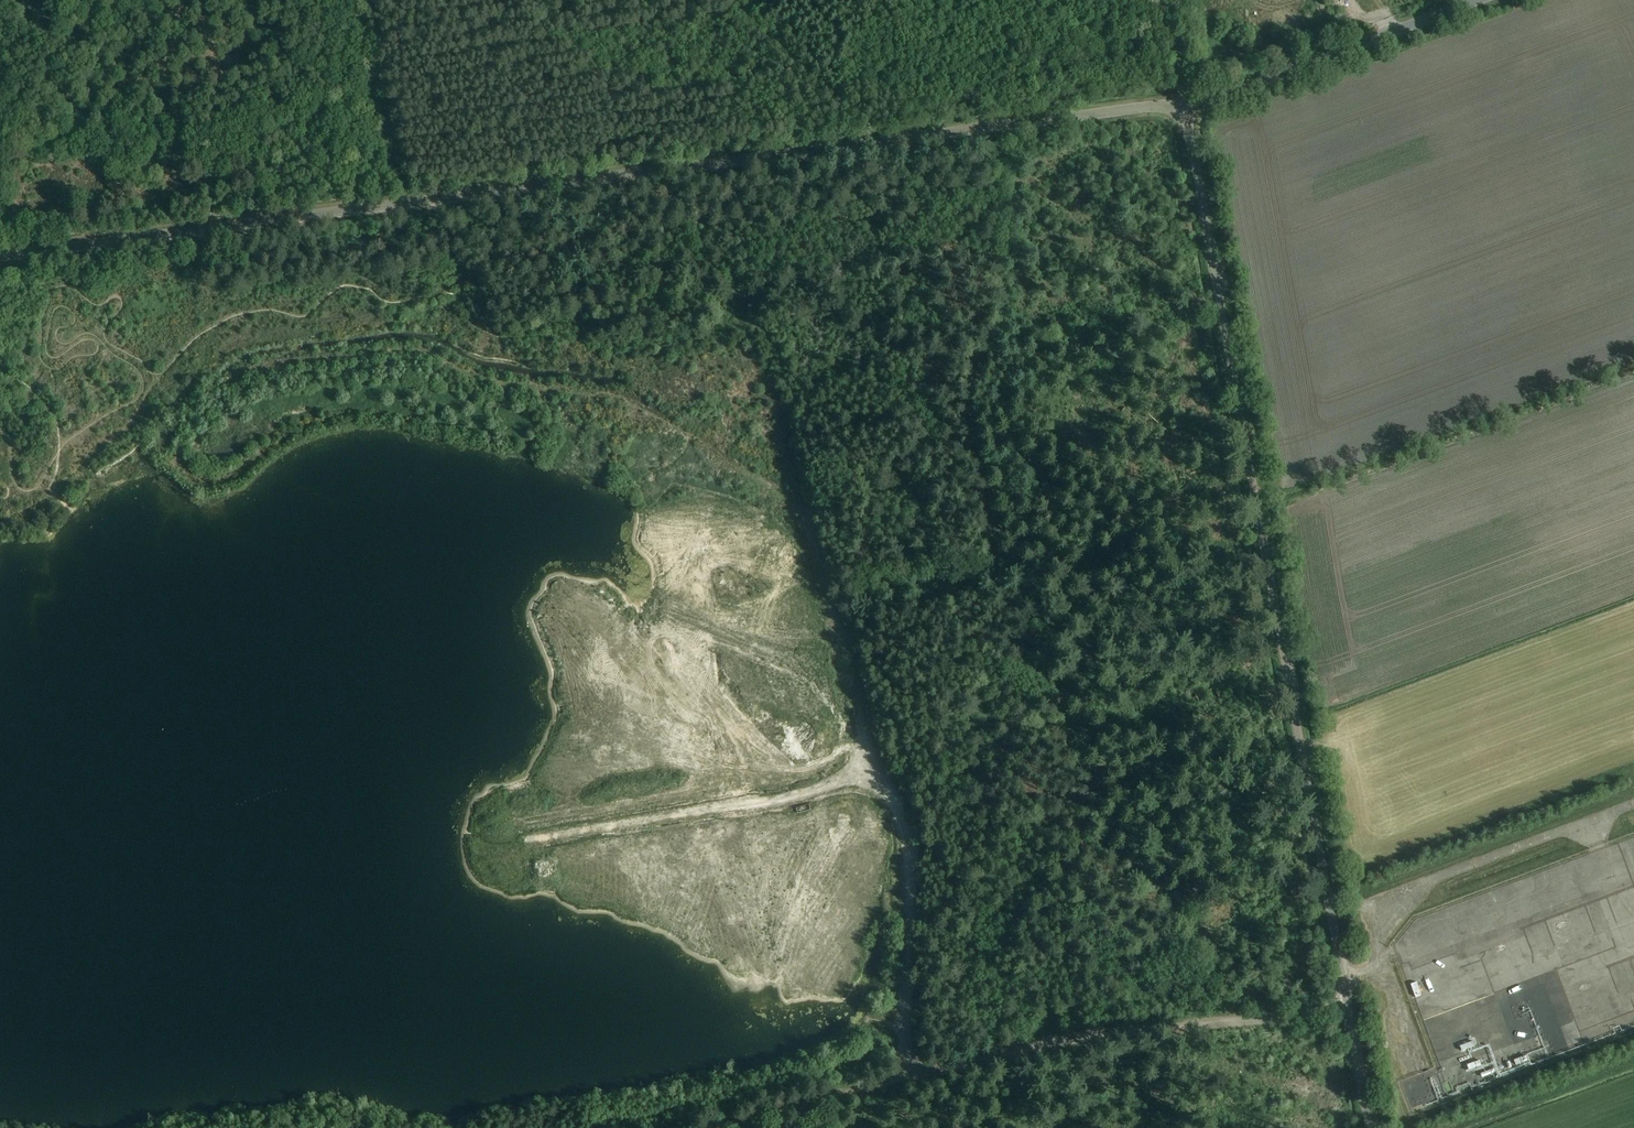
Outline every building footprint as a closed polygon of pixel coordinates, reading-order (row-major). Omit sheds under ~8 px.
[(801,808),(795,811),(800,822),(806,818),(801,808)]
